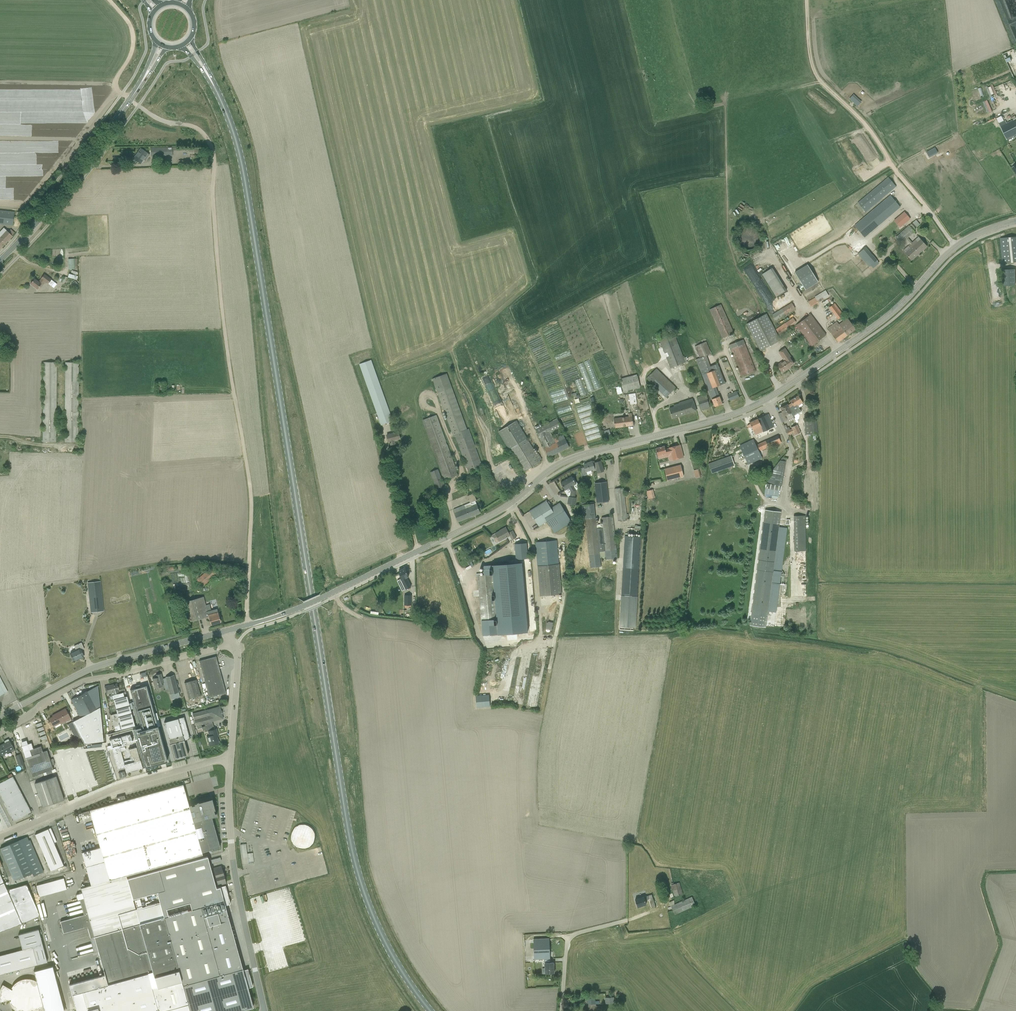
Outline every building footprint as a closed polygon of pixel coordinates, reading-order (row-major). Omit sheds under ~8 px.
[(985,86),(990,98),(997,95),(991,83),(985,86)] [(986,113),(991,111),(986,100),(981,102),(986,113)] [(1007,139),(1015,135),(1015,119),(1006,124),(1005,121),(999,124),(1000,127),(1007,139)] [(928,157),(937,153),(934,147),(925,152),(928,157)] [(150,156),(172,156),(172,148),(160,148),(150,148),(150,156)] [(133,159),(134,159),(133,160),(133,161),(135,162),(136,162),(136,161),(137,162),(137,163),(138,162),(140,164),(143,159),(144,161),(149,155),(140,149),(133,159)] [(857,203),(865,212),(896,187),(888,177),(857,203)] [(886,199),(885,200),(854,226),(864,237),(900,207),(890,195),(887,198),(886,199)] [(7,225),(12,225),(14,211),(13,211),(13,212),(0,210),(0,224),(7,225)] [(900,227),(910,219),(904,212),(894,220),(900,227)] [(915,220),(910,225),(913,230),(919,224),(915,220)] [(905,240),(907,238),(914,232),(909,226),(895,238),(900,244),(905,240)] [(12,236),(14,233),(10,229),(8,232),(3,228),(0,231),(0,249),(12,236)] [(907,238),(905,240),(909,245),(903,251),(905,253),(911,260),(926,246),(923,242),(920,239),(918,237),(912,243),(907,238)] [(1000,238),(1003,263),(1015,262),(1015,237),(1000,238)] [(858,254),(869,267),(876,260),(865,247),(858,254)] [(987,261),(995,261),(995,254),(991,253),(992,251),(986,251),(986,252),(990,253),(990,255),(988,255),(987,261)] [(69,269),(77,269),(76,258),(68,259),(69,269)] [(806,288),(818,281),(807,264),(795,272),(806,288)] [(772,268),(762,274),(776,297),(786,290),(772,268)] [(1015,269),(1002,270),(1003,285),(1015,285),(1015,269)] [(30,284),(34,287),(37,289),(41,284),(42,285),(44,282),(47,284),(48,284),(51,286),(54,282),(44,274),(41,279),(38,282),(34,279),(30,284)] [(815,297),(808,302),(811,307),(829,296),(825,290),(814,297),(815,297)] [(792,303),(772,314),(775,320),(795,308),(792,303)] [(834,303),(829,307),(838,320),(843,315),(834,303)] [(709,310),(722,338),(729,336),(732,334),(734,333),(721,304),(709,310)] [(826,335),(811,313),(796,325),(811,346),(826,335)] [(760,351),(780,340),(766,314),(746,324),(760,351)] [(796,322),(793,317),(776,329),(779,334),(796,322)] [(837,322),(827,328),(837,342),(855,329),(847,318),(846,319),(843,321),(839,324),(837,322)] [(670,368),(687,361),(685,357),(683,358),(674,333),(658,339),(670,368)] [(743,340),(729,345),(741,377),(755,371),(743,340)] [(694,347),(699,358),(706,355),(711,353),(706,342),(694,347)] [(791,357),(785,348),(778,352),(783,361),(777,365),(782,373),(787,369),(787,368),(794,364),(789,358),(791,357)] [(699,358),(696,359),(714,407),(722,404),(715,387),(725,383),(717,363),(710,366),(706,355),(699,358)] [(371,360),(359,364),(381,425),(393,421),(371,360)] [(56,362),(43,362),(42,442),(55,442),(56,362)] [(65,362),(64,442),(77,442),(78,362),(65,362)] [(676,387),(656,368),(646,378),(666,398),(676,387)] [(447,373),(432,379),(453,437),(455,436),(468,472),(482,466),(468,429),(467,429),(447,373)] [(498,394),(489,373),(483,376),(492,397),(498,394)] [(637,374),(620,379),(624,393),(628,392),(628,390),(640,387),(637,374)] [(736,391),(727,395),(729,401),(739,397),(736,391)] [(703,410),(710,408),(705,394),(697,397),(700,406),(701,406),(703,410)] [(798,395),(790,401),(792,403),(798,413),(801,411),(797,406),(803,402),(798,395)] [(672,419),(696,411),(692,398),(679,403),(679,405),(669,408),(672,419)] [(787,404),(780,408),(783,414),(782,415),(784,420),(787,419),(788,420),(793,417),(797,425),(800,415),(798,413),(792,403),(788,405),(787,404)] [(615,428),(633,425),(631,413),(628,413),(628,416),(613,418),(615,428)] [(758,419),(749,422),(750,424),(751,426),(755,434),(760,432),(759,430),(762,429),(763,431),(763,432),(773,427),(768,414),(758,419)] [(436,415),(422,420),(443,476),(445,480),(458,475),(456,472),(457,471),(436,415)] [(553,421),(535,429),(539,436),(538,437),(544,448),(548,457),(569,447),(563,434),(553,439),(550,432),(558,428),(561,433),(564,432),(557,418),(553,420),(553,421)] [(509,449),(527,438),(516,420),(498,432),(509,449)] [(816,420),(804,420),(805,431),(813,430),(813,434),(817,434),(816,420)] [(786,425),(784,426),(788,435),(792,433),(790,429),(790,430),(789,427),(787,428),(786,425)] [(797,425),(791,427),(791,428),(793,432),(795,435),(800,432),(797,425)] [(386,435),(388,443),(390,443),(390,445),(396,444),(395,442),(398,441),(397,440),(400,439),(398,431),(386,435)] [(777,436),(765,441),(768,448),(781,443),(777,436)] [(527,438),(509,449),(523,472),(540,462),(540,460),(533,448),(527,438)] [(753,440),(739,446),(748,464),(757,460),(754,454),(759,452),(759,451),(756,445),(753,440)] [(790,441),(783,445),(786,449),(792,445),(790,441)] [(664,446),(656,448),(658,459),(671,455),(672,460),(683,457),(680,445),(669,448),(665,449),(664,446)] [(535,447),(533,448),(540,460),(542,459),(538,453),(535,447)] [(712,473),(734,465),(732,458),(733,457),(732,455),(708,464),(712,473)] [(589,463),(583,465),(584,467),(586,472),(586,471),(596,468),(598,473),(603,471),(600,461),(593,463),(592,461),(589,462),(589,463)] [(667,480),(683,476),(680,465),(664,469),(667,480)] [(768,475),(767,483),(781,486),(785,467),(776,466),(768,475)] [(438,469),(430,472),(438,493),(446,490),(438,469)] [(571,476),(560,483),(561,484),(560,484),(561,485),(561,486),(562,486),(562,487),(563,486),(565,491),(568,488),(570,492),(570,496),(568,496),(567,504),(575,505),(576,498),(575,497),(576,490),(573,486),(576,484),(571,476)] [(595,487),(597,503),(608,502),(606,483),(601,483),(598,483),(599,487),(595,487)] [(618,521),(627,520),(623,488),(615,489),(618,521)] [(646,491),(649,499),(655,497),(653,489),(646,491)] [(453,509),(458,522),(480,513),(475,501),(476,500),(473,493),(467,496),(470,502),(453,509)] [(546,501),(529,511),(539,527),(547,522),(552,529),(569,518),(559,502),(551,508),(546,501)] [(593,503),(581,504),(583,519),(585,519),(590,568),(601,567),(600,558),(599,552),(596,525),(593,503)] [(762,510),(750,626),(764,627),(766,611),(775,612),(778,584),(782,584),(783,574),(781,574),(786,528),(778,527),(780,512),(762,510)] [(793,551),(806,551),(805,515),(792,516),(792,524),(793,551)] [(602,524),(596,525),(599,552),(600,558),(605,558),(606,560),(617,558),(613,516),(601,517),(602,524)] [(506,528),(495,534),(497,537),(494,538),(494,540),(495,542),(497,542),(499,541),(500,542),(509,536),(511,540),(516,537),(512,530),(508,532),(506,528)] [(635,626),(641,537),(625,536),(621,595),(619,630),(633,631),(633,626),(635,626)] [(535,542),(540,596),(562,594),(559,564),(558,564),(557,541),(535,542)] [(477,576),(482,636),(498,635),(493,578),(495,578),(500,634),(517,633),(511,566),(517,566),(522,632),(537,631),(529,543),(514,544),(515,560),(494,562),(494,565),(493,565),(493,574),(477,576)] [(212,566),(196,579),(202,586),(218,573),(212,566)] [(402,578),(400,579),(405,589),(411,587),(407,578),(409,577),(404,568),(398,571),(402,578)] [(402,591),(405,589),(400,579),(396,581),(402,591)] [(87,582),(90,613),(104,611),(100,581),(87,582)] [(203,597),(178,603),(183,623),(208,617),(211,625),(220,622),(216,609),(211,610),(207,611),(205,605),(203,597)] [(80,658),(83,657),(80,651),(84,649),(81,643),(74,646),(76,650),(70,653),(73,661),(80,658)] [(199,661),(209,697),(225,693),(216,656),(199,661)] [(165,682),(164,678),(162,679),(161,674),(155,675),(156,677),(152,679),(155,688),(162,686),(161,683),(163,683),(163,682),(165,682)] [(165,678),(164,678),(165,682),(167,689),(168,689),(170,697),(179,695),(178,692),(174,675),(165,677),(165,678)] [(184,683),(185,688),(188,699),(200,695),(197,685),(196,680),(184,683)] [(109,685),(105,687),(106,692),(109,691),(110,693),(110,692),(111,695),(119,693),(117,683),(109,686),(109,685)] [(72,721),(84,742),(103,740),(98,685),(70,700),(80,717),(72,721)] [(127,712),(122,693),(112,696),(117,713),(111,715),(114,726),(119,725),(120,725),(129,723),(127,712)] [(490,706),(489,695),(476,696),(477,707),(490,706)] [(192,714),(194,721),(196,726),(223,718),(221,714),(222,714),(221,711),(219,706),(214,708),(192,714)] [(49,719),(53,727),(60,724),(60,725),(71,719),(65,709),(54,715),(54,716),(49,719)] [(190,739),(183,717),(164,722),(170,744),(169,744),(173,759),(183,756),(182,754),(187,752),(184,740),(189,739),(189,740),(190,739)] [(207,737),(208,741),(209,745),(218,743),(216,734),(217,734),(216,729),(208,731),(209,736),(207,737)] [(116,737),(108,739),(111,749),(117,768),(117,769),(118,769),(118,768),(123,766),(123,767),(125,767),(126,771),(131,770),(131,771),(136,770),(136,769),(141,767),(139,760),(136,747),(128,749),(131,758),(131,759),(123,761),(120,752),(125,750),(124,745),(132,743),(131,741),(132,740),(130,733),(116,737)] [(0,756),(11,751),(11,752),(15,750),(9,740),(8,739),(4,741),(5,743),(0,745),(0,755),(0,756)] [(31,743),(21,746),(25,758),(26,757),(32,776),(45,772),(46,775),(52,773),(51,770),(53,769),(46,750),(42,752),(40,746),(33,749),(31,743)] [(96,784),(113,779),(104,751),(101,751),(99,743),(84,748),(87,756),(88,756),(94,778),(89,779),(91,785),(93,784),(92,780),(94,779),(96,784)] [(80,749),(56,756),(67,795),(92,788),(80,749)] [(15,756),(18,766),(23,764),(20,754),(15,756)] [(15,777),(19,789),(24,787),(19,775),(15,777)] [(11,817),(13,821),(31,812),(12,776),(9,778),(0,783),(0,796),(11,817)] [(34,783),(42,807),(63,800),(55,776),(34,783)] [(224,905),(223,901),(191,909),(168,916),(158,918),(157,914),(162,913),(160,904),(135,910),(132,899),(126,876),(202,855),(201,852),(201,851),(219,847),(210,817),(211,817),(216,816),(211,799),(198,802),(198,801),(196,802),(196,803),(188,805),(182,785),(125,800),(89,810),(100,847),(81,852),(84,862),(90,885),(80,888),(82,893),(77,894),(76,894),(77,900),(79,899),(83,913),(84,915),(87,926),(87,928),(90,938),(92,947),(93,948),(94,952),(98,950),(104,975),(102,975),(68,984),(71,994),(76,1010),(238,1010),(253,1007),(247,988),(252,986),(247,969),(242,970),(239,957),(224,905)] [(22,793),(27,804),(33,801),(28,790),(22,793)] [(309,850),(317,830),(300,823),(298,827),(297,826),(293,835),(296,837),(295,840),(293,839),(291,843),(309,850)] [(50,828),(35,834),(50,871),(63,865),(53,843),(56,842),(50,828)] [(0,848),(2,853),(14,880),(32,873),(33,876),(42,872),(30,841),(28,842),(26,837),(0,848)] [(246,844),(240,844),(242,864),(248,863),(246,844)] [(191,909),(223,900),(223,901),(224,905),(230,904),(225,885),(220,887),(216,888),(207,856),(203,857),(202,855),(126,876),(132,899),(156,892),(160,904),(162,913),(157,914),(158,918),(168,916),(166,909),(189,902),(191,909)] [(213,868),(215,877),(225,874),(224,872),(223,872),(221,866),(213,868)] [(0,874),(0,926),(19,918),(21,923),(39,915),(26,884),(7,889),(0,874)] [(225,874),(215,877),(218,886),(226,884),(224,877),(225,877),(225,874)] [(63,877),(34,884),(37,896),(66,889),(63,877)] [(679,882),(671,885),(675,896),(682,894),(679,882)] [(644,896),(635,899),(637,907),(646,904),(645,900),(650,899),(652,908),(655,907),(652,894),(644,897),(644,896)] [(675,915),(679,912),(695,905),(692,897),(671,906),(675,915)] [(83,915),(79,916),(60,921),(63,933),(82,927),(87,926),(84,915),(83,915)] [(21,923),(19,918),(0,926),(0,931),(21,923)] [(0,955),(0,974),(47,962),(38,929),(18,935),(22,949),(0,955)] [(549,938),(533,939),(534,959),(550,959),(549,938)] [(554,973),(553,962),(544,963),(545,973),(554,973)] [(0,1002),(10,999),(10,1001),(9,1001),(10,1003),(11,1006),(13,1008),(15,1010),(16,1010),(37,1010),(40,1009),(42,1006),(43,1004),(51,1009),(52,1007),(53,1005),(54,1003),(54,1001),(55,999),(55,996),(54,994),(54,992),(53,991),(45,993),(44,992),(44,990),(43,988),(42,986),(40,985),(39,983),(37,982),(35,981),(33,980),(31,979),(29,979),(27,978),(25,978),(23,979),(21,979),(19,980),(17,981),(15,982),(14,984),(13,985),(11,987),(10,989),(2,984),(1,987),(0,989),(0,1001),(0,1002)]
